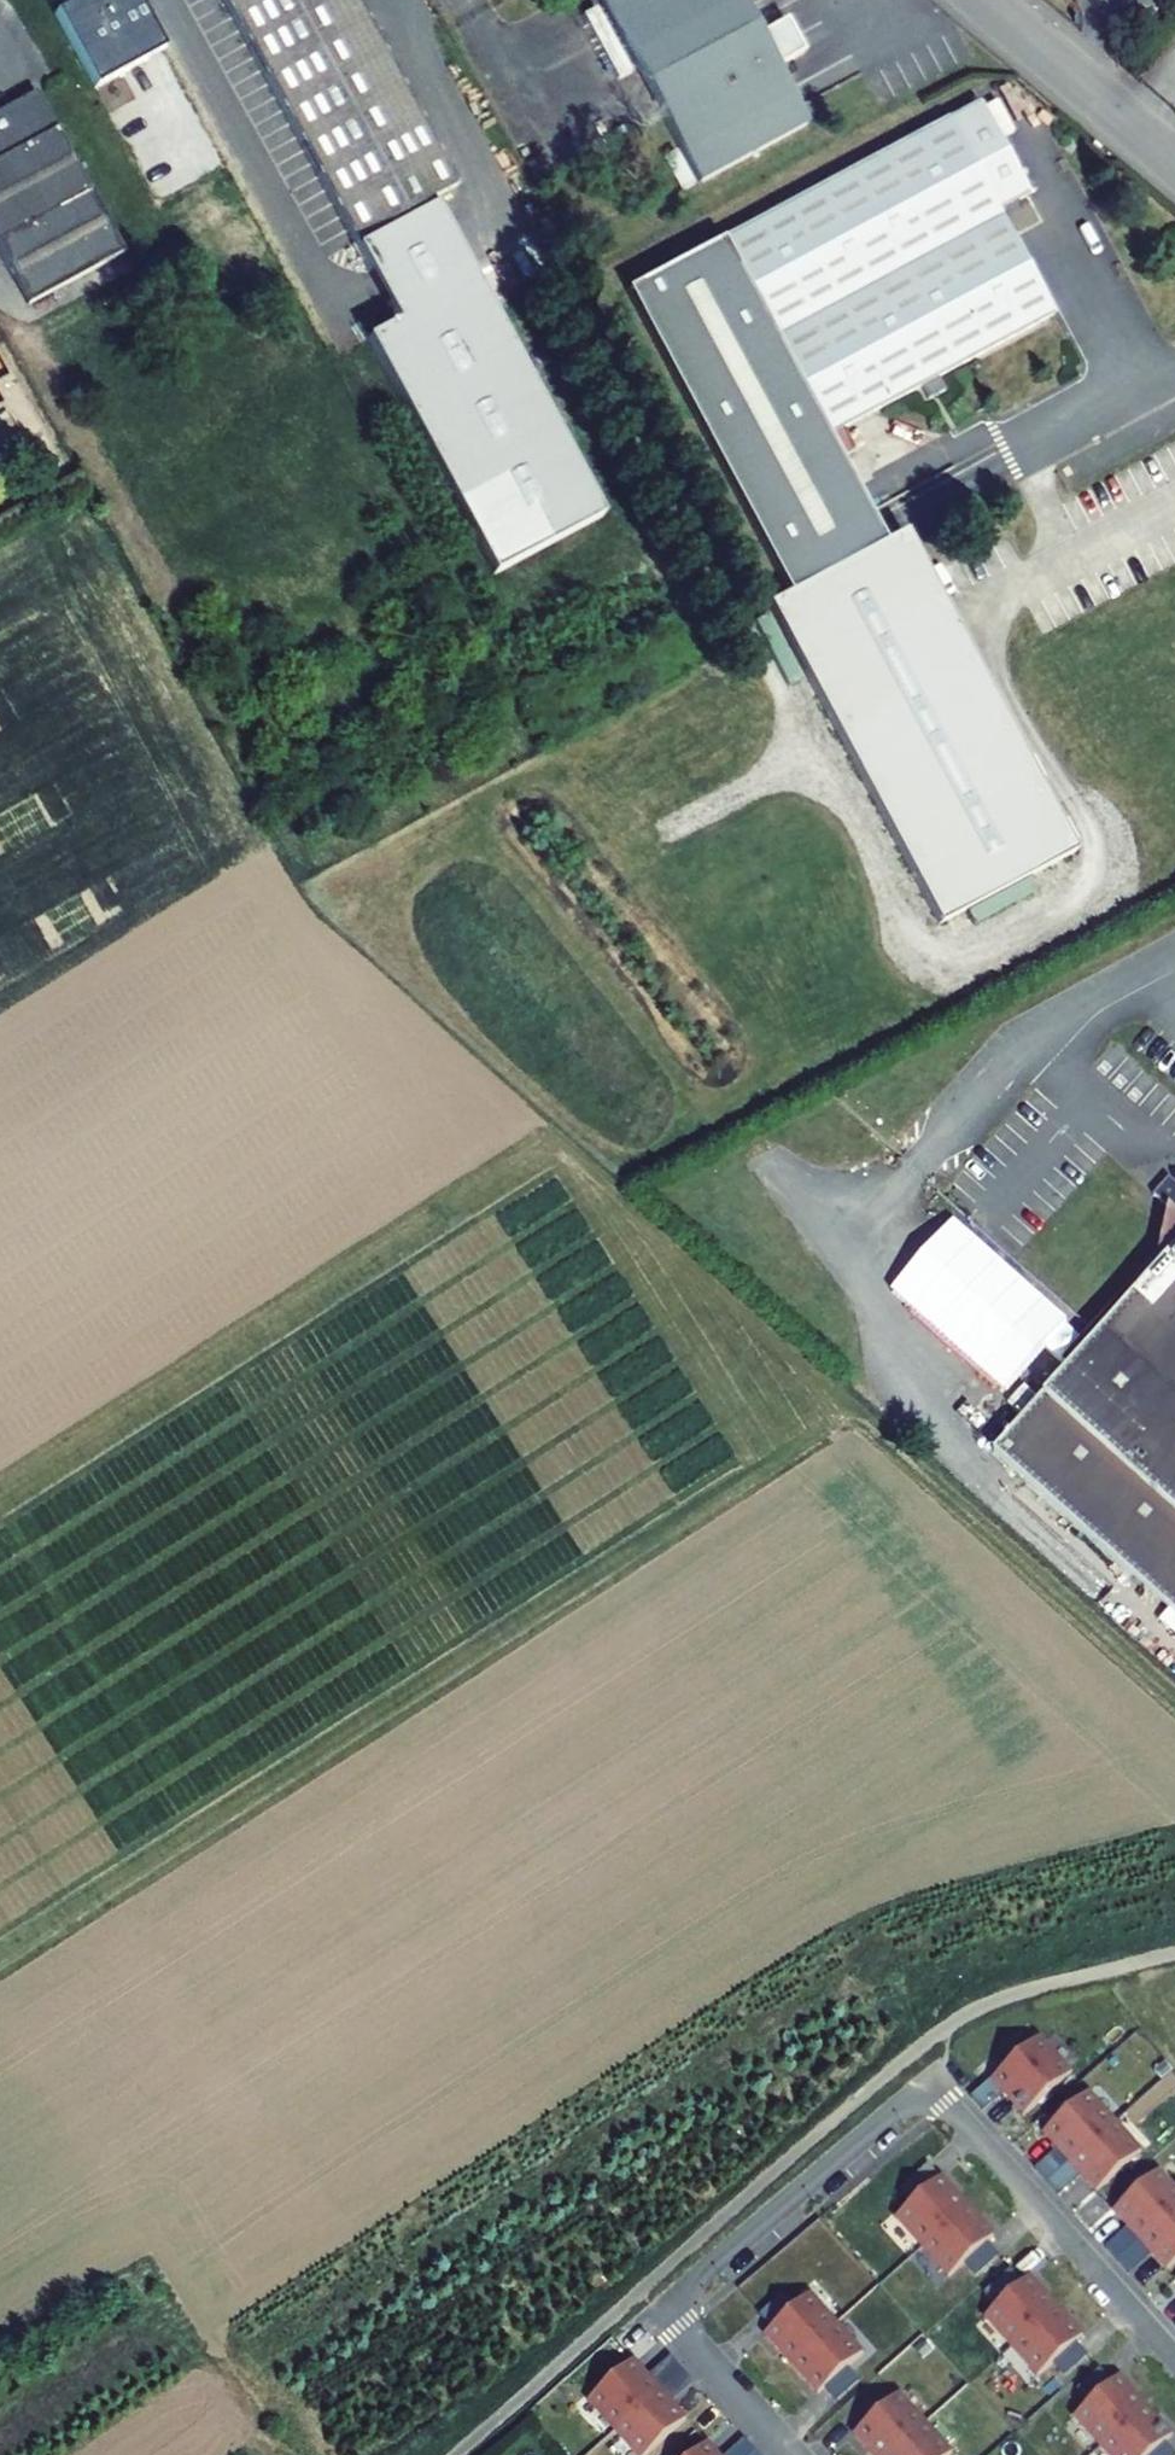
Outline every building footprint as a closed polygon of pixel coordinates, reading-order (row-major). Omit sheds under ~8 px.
[(62,7),(102,86),(153,60),(172,51),(146,0),(76,0),(62,7)] [(355,0),(222,0),(396,323),(366,339),(493,575),(602,516),(432,200),(456,187),(355,0)] [(806,126),(739,0),(599,0),(698,184),(806,126)] [(35,92),(0,111),(0,255),(28,306),(124,253),(35,92)] [(978,101),(626,290),(789,594),(769,604),(940,924),(1075,852),(905,532),(885,542),(828,436),(920,387),(927,400),(943,391),(936,378),(1052,316),(1006,228),(1037,211),(978,101)] [(1168,1179),(1152,1196),(1167,1210),(1174,1217),(1174,1185),(1168,1179)] [(1167,1210),(1157,1257),(1061,1365),(1067,1370),(1174,1249),(1174,1217),(1167,1210)] [(1067,1370),(992,1454),(1174,1617),(1174,1249),(1067,1370)] [(1068,2077),(1036,2041),(993,2079),(1026,2115),(1068,2077)] [(1139,2156),(1085,2096),(1044,2133),(1097,2193),(1139,2156)] [(1156,2175),(1115,2210),(1167,2271),(1174,2264),(1174,2196),(1156,2175)] [(940,2179),(899,2216),(952,2275),(994,2238),(940,2179)] [(1083,2338),(1030,2278),(988,2315),(1041,2375),(1083,2338)] [(806,2299),(765,2336),(818,2395),(860,2358),(806,2299)] [(633,2362),(591,2399),(642,2454),(648,2454),(686,2421),(633,2362)] [(1119,2377),(1077,2415),(1113,2454),(1152,2454),(1172,2437),(1119,2377)] [(854,2435),(871,2454),(946,2454),(895,2398),(854,2435)] [(695,2454),(716,2454),(707,2444),(695,2454)]
